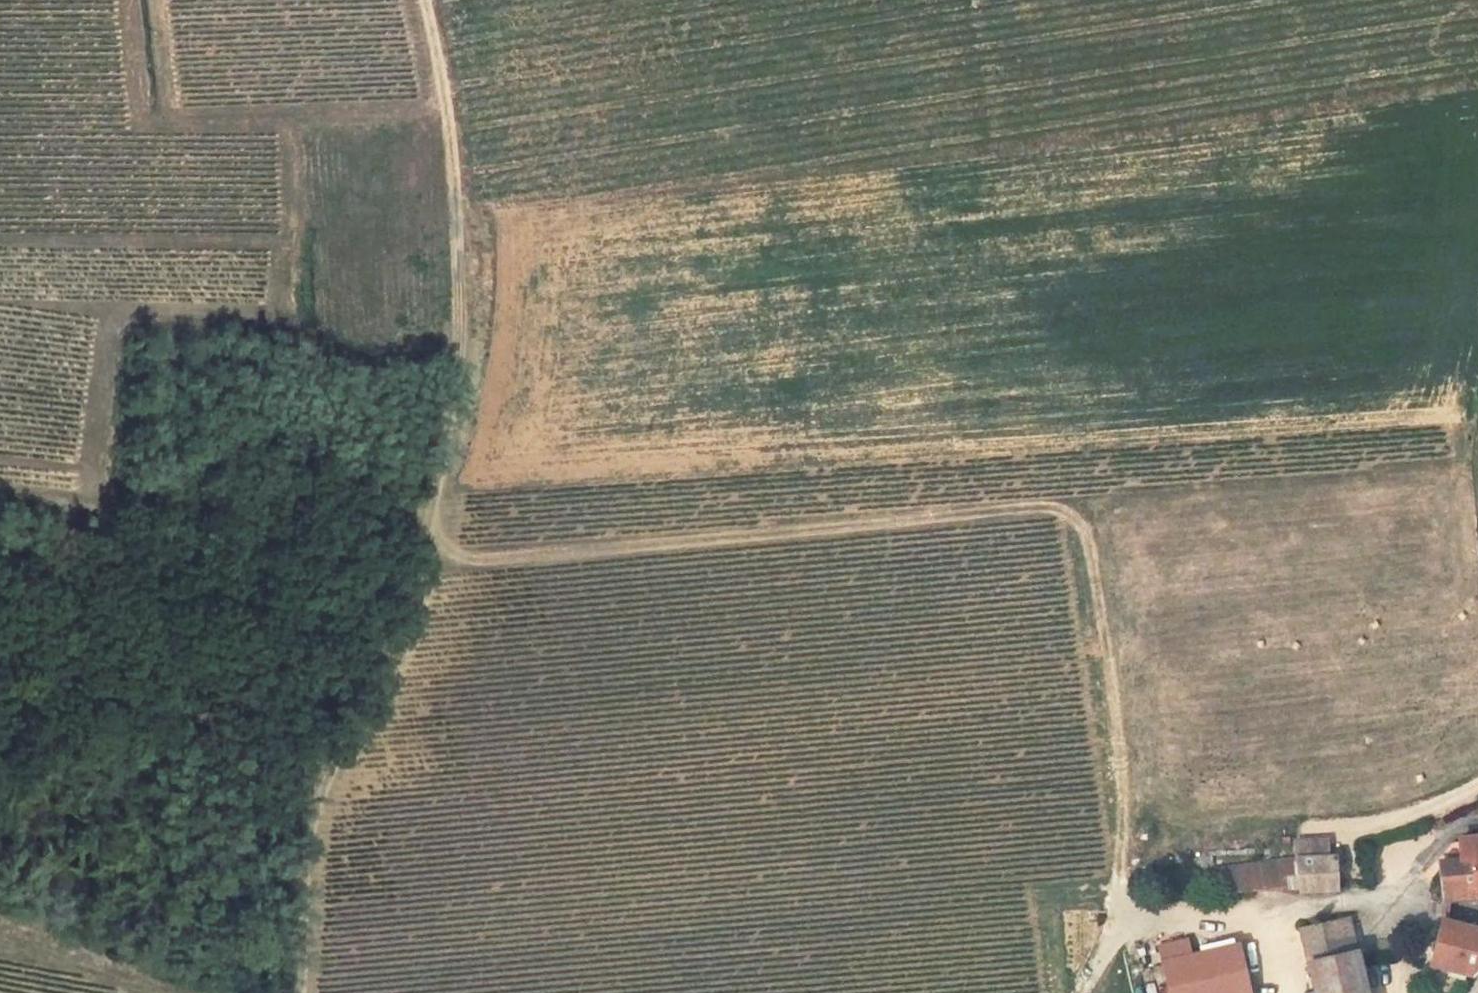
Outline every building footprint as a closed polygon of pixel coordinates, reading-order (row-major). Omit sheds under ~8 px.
[(1469,837),(1435,855),(1435,899),(1477,901),(1477,836),(1469,837)] [(1341,890),(1338,842),(1299,844),(1300,862),(1218,865),(1218,891),(1301,886),(1301,893),(1341,890)] [(1433,920),(1427,949),(1423,966),(1459,977),(1477,959),(1477,922),(1476,931),(1433,920)] [(1356,955),(1346,957),(1336,922),(1300,931),(1316,992),(1366,992),(1356,955)] [(1236,946),(1162,962),(1168,992),(1246,992),(1236,946)]
